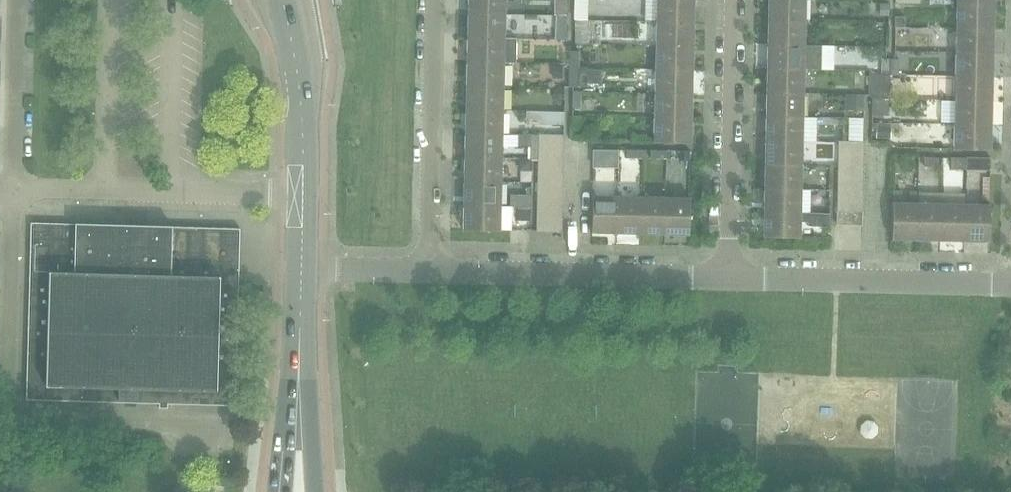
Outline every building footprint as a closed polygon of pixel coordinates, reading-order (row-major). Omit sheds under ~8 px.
[(467,13),(505,14),(505,0),(468,0),(467,13)] [(656,22),(693,22),(694,0),(656,0),(656,22)] [(767,20),(805,21),(806,0),(768,0),(767,20)] [(994,5),(956,4),(956,28),(993,29),(994,5)] [(611,30),(638,30),(638,11),(611,11),(611,30)] [(505,14),(467,13),(467,37),(504,38),(505,14)] [(904,17),(894,17),(894,27),(904,27),(904,17)] [(805,21),(767,20),(767,44),(805,45),(805,21)] [(693,22),(656,22),(655,45),(693,46),(693,22)] [(993,29),(956,28),(955,52),(993,53),(993,29)] [(894,35),(894,50),(906,50),(906,35),(894,35)] [(504,38),(467,37),(466,62),(504,63),(504,38)] [(805,45),(767,44),(766,68),(804,69),(820,69),(821,45),(805,45)] [(693,46),(655,45),(655,69),(692,70),(693,46)] [(579,51),(569,51),(569,64),(579,64),(579,51)] [(993,53),(955,52),(954,76),(992,77),(993,53)] [(880,75),(889,75),(890,59),(881,59),(880,75)] [(890,59),(889,75),(898,75),(898,59),(890,59)] [(504,63),(466,62),(466,85),(503,86),(504,63)] [(579,64),(569,64),(568,84),(578,84),(579,64)] [(804,69),(766,68),(766,92),(803,93),(804,69)] [(692,70),(655,69),(654,93),(692,94),(692,70)] [(888,99),(889,76),(869,75),(868,95),(872,99),(888,99)] [(992,77),(954,76),(954,100),(992,101),(992,77)] [(503,86),(466,85),(465,110),(503,110),(503,86)] [(803,93),(766,92),(765,116),(803,117),(803,93)] [(692,94),(654,93),(653,117),(691,118),(692,94)] [(864,94),(856,94),(856,110),(864,110),(864,94)] [(872,99),(872,115),(888,115),(888,99),(872,99)] [(992,101),(954,100),(953,124),(991,125),(992,101)] [(503,110),(465,110),(465,133),(502,134),(503,110)] [(803,117),(765,116),(765,140),(802,141),(803,117)] [(691,118),(653,117),(653,142),(691,143),(691,118)] [(991,125),(953,124),(953,148),(990,149),(991,125)] [(502,134),(465,133),(464,157),(502,158),(502,134)] [(537,159),(538,147),(538,135),(530,135),(530,159),(537,159)] [(563,135),(538,135),(538,147),(562,148),(563,135)] [(581,156),(604,157),(604,140),(582,139),(581,156)] [(802,141),(765,140),(764,164),(802,165),(802,141)] [(838,142),(838,154),(863,154),(863,142),(838,142)] [(538,147),(537,159),(562,160),(562,148),(538,147)] [(643,150),(626,149),(626,158),(642,158),(643,150)] [(863,154),(838,154),(837,165),(863,165),(863,154)] [(990,156),(966,156),(966,169),(990,169),(990,156)] [(502,158),(464,157),(463,181),(501,182),(502,158)] [(562,160),(537,159),(537,171),(562,171),(562,160)] [(802,165),(764,164),(763,188),(801,189),(802,165)] [(863,165),(837,165),(837,177),(863,177),(863,165)] [(562,171),(537,171),(537,183),(562,183),(562,171)] [(863,177),(837,177),(837,188),(862,189),(863,177)] [(501,182),(463,181),(463,205),(501,206),(501,182)] [(562,183),(537,183),(537,195),(561,195),(562,183)] [(801,189),(763,188),(763,212),(801,213),(801,189)] [(862,189),(837,188),(837,200),(862,201),(862,189)] [(561,195),(537,195),(536,206),(561,207),(561,195)] [(592,195),(591,232),(616,233),(617,195),(592,195)] [(641,196),(617,195),(616,233),(640,233),(641,196)] [(665,196),(641,196),(640,233),(664,234),(665,196)] [(689,197),(665,196),(664,234),(688,235),(689,197)] [(862,201),(837,200),(837,212),(862,212),(862,201)] [(892,202),(891,239),(916,240),(916,202),(892,202)] [(941,203),(916,202),(916,240),(940,240),(941,203)] [(965,203),(941,203),(940,240),(964,241),(965,203)] [(989,204),(965,203),(964,241),(988,241),(989,204)] [(501,206),(463,205),(462,229),(500,230),(501,206)] [(561,207),(536,206),(536,218),(561,219),(561,207)] [(828,213),(801,213),(763,212),(762,236),(800,237),(800,222),(807,222),(807,226),(828,227),(828,213)] [(862,212),(837,212),(836,224),(861,225),(862,212)] [(561,219),(536,218),(536,230),(561,231),(561,219)] [(31,222),(30,239),(26,399),(159,403),(159,408),(167,408),(167,403),(235,405),(240,228),(31,222)] [(861,225),(836,224),(836,238),(861,238),(861,225)]
